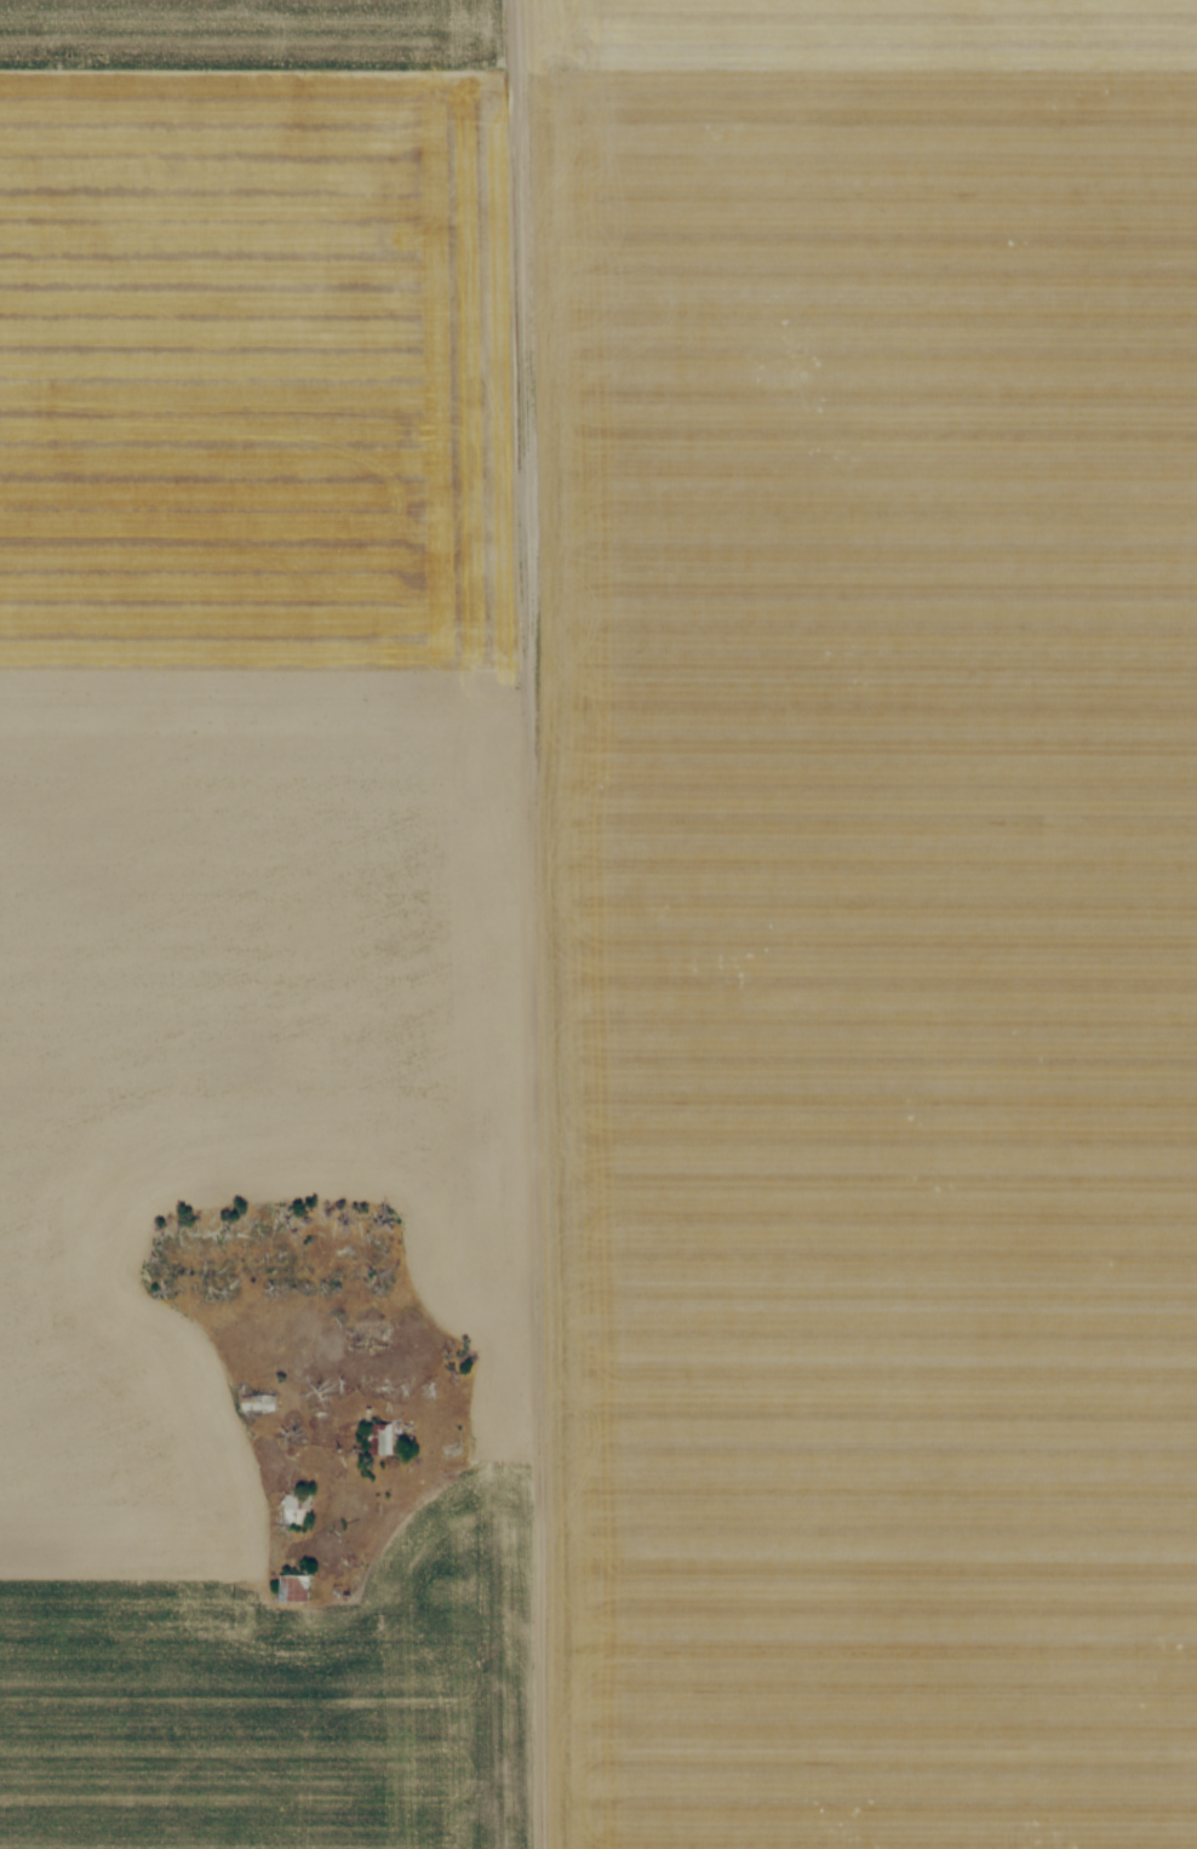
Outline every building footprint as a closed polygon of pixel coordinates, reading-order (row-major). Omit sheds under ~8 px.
[(390,1454),(390,1422),(363,1422),(363,1454),(390,1454)] [(308,1493),(282,1493),(282,1524),(308,1524),(308,1493)] [(306,1602),(306,1575),(278,1575),(278,1602),(306,1602)]
